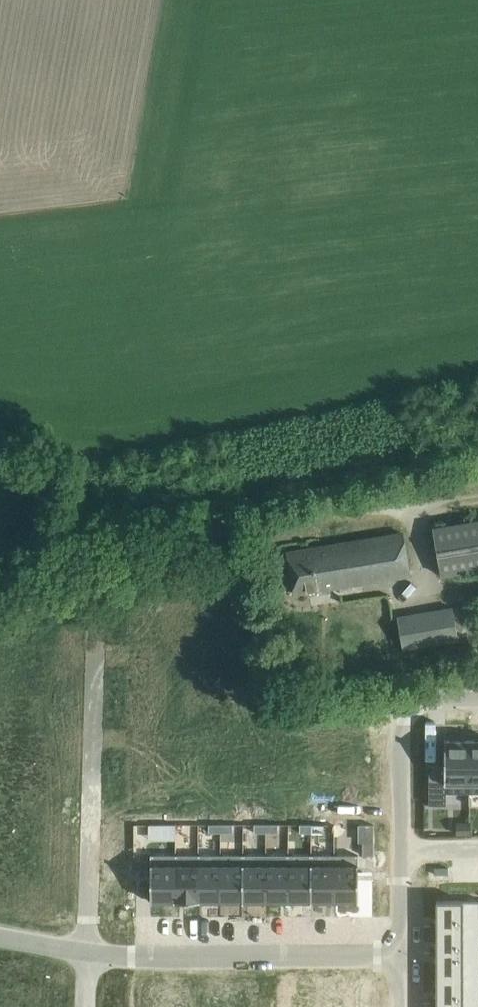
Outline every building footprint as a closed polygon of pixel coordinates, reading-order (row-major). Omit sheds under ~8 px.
[(433,526),(441,576),(477,570),(477,519),(433,526)] [(410,576),(403,532),(288,551),(295,595),(410,576)] [(403,650),(458,640),(452,606),(397,616),(403,650)] [(429,765),(429,804),(446,804),(446,792),(470,792),(470,740),(445,740),(445,765),(429,765)] [(470,792),(477,792),(477,740),(470,740),(470,792)] [(326,758),(288,758),(288,780),(313,780),(313,806),(359,806),(359,772),(330,772),(330,758),(326,758)] [(457,823),(457,834),(469,834),(469,823),(457,823)] [(176,824),(166,824),(166,838),(176,838),(176,824)] [(209,832),(221,832),(221,824),(209,824),(209,832)] [(233,824),(221,824),(221,832),(233,832),(233,824)] [(267,832),(267,824),(255,824),(255,832),(267,832)] [(267,824),(267,832),(279,832),(279,824),(267,824)] [(312,832),(312,824),(300,824),(300,832),(312,832)] [(151,854),(151,901),(153,901),(153,900),(176,900),(176,893),(176,854),(151,854)] [(176,893),(176,900),(199,900),(199,854),(176,854),(176,893)] [(199,854),(199,900),(221,900),(221,854),(199,854)] [(221,854),(221,900),(243,900),(243,901),(244,901),(244,854),(221,854)] [(244,854),(244,901),(244,900),(267,900),(267,854),(244,854)] [(267,854),(267,900),(289,900),(289,854),(267,854)] [(289,854),(289,900),(311,900),(311,901),(312,901),(312,854),(289,854)] [(312,854),(312,901),(313,901),(313,900),(335,900),(335,854),(312,854)] [(335,854),(335,900),(357,900),(357,901),(359,901),(359,854),(335,854)] [(437,926),(477,926),(477,900),(437,900),(437,926)] [(437,951),(477,951),(477,926),(437,926),(437,951)] [(437,977),(477,977),(477,951),(437,951),(437,977)] [(437,1002),(477,1002),(477,977),(437,977),(437,1002)] [(295,1006),(359,1006),(359,996),(328,996),(328,984),(295,984),(295,1006)]
